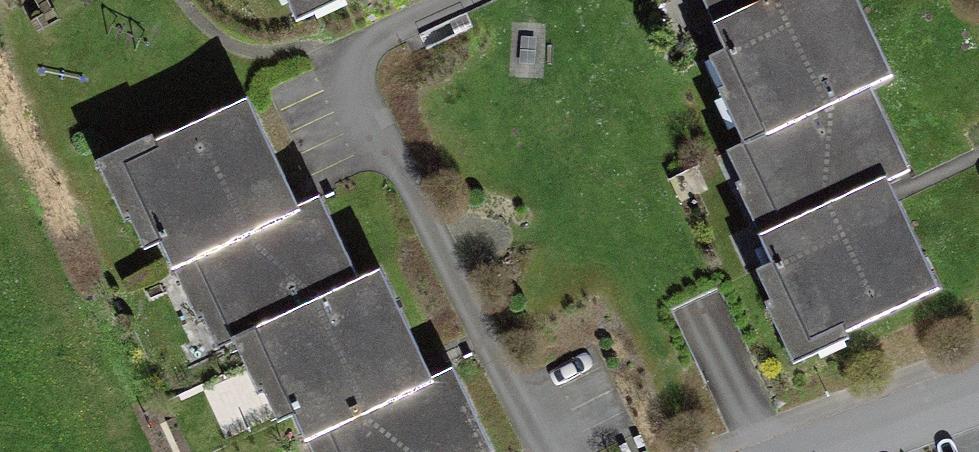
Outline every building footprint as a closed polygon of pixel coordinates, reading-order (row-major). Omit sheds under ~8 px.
[(297,10),(319,0),(292,0),(297,10)] [(715,22),(764,0),(706,0),(715,22)] [(715,22),(728,50),(712,58),(750,144),(872,89),(895,79),(859,0),(764,0),(715,22)] [(750,144),(727,154),(765,236),(890,180),(909,171),(872,89),(750,144)] [(251,93),(103,162),(130,221),(135,218),(148,245),(165,237),(178,264),(304,206),(251,93)] [(890,180),(765,236),(776,262),(756,272),(799,367),(852,343),(847,332),(939,290),(890,180)] [(304,206),(178,264),(219,353),(241,343),(238,337),(363,279),(325,196),(304,206)] [(363,279),(238,337),(241,343),(278,423),(298,413),(310,437),(437,379),(385,269),(363,279)] [(310,437),(316,451),(497,451),(458,369),(437,379),(310,437)]
